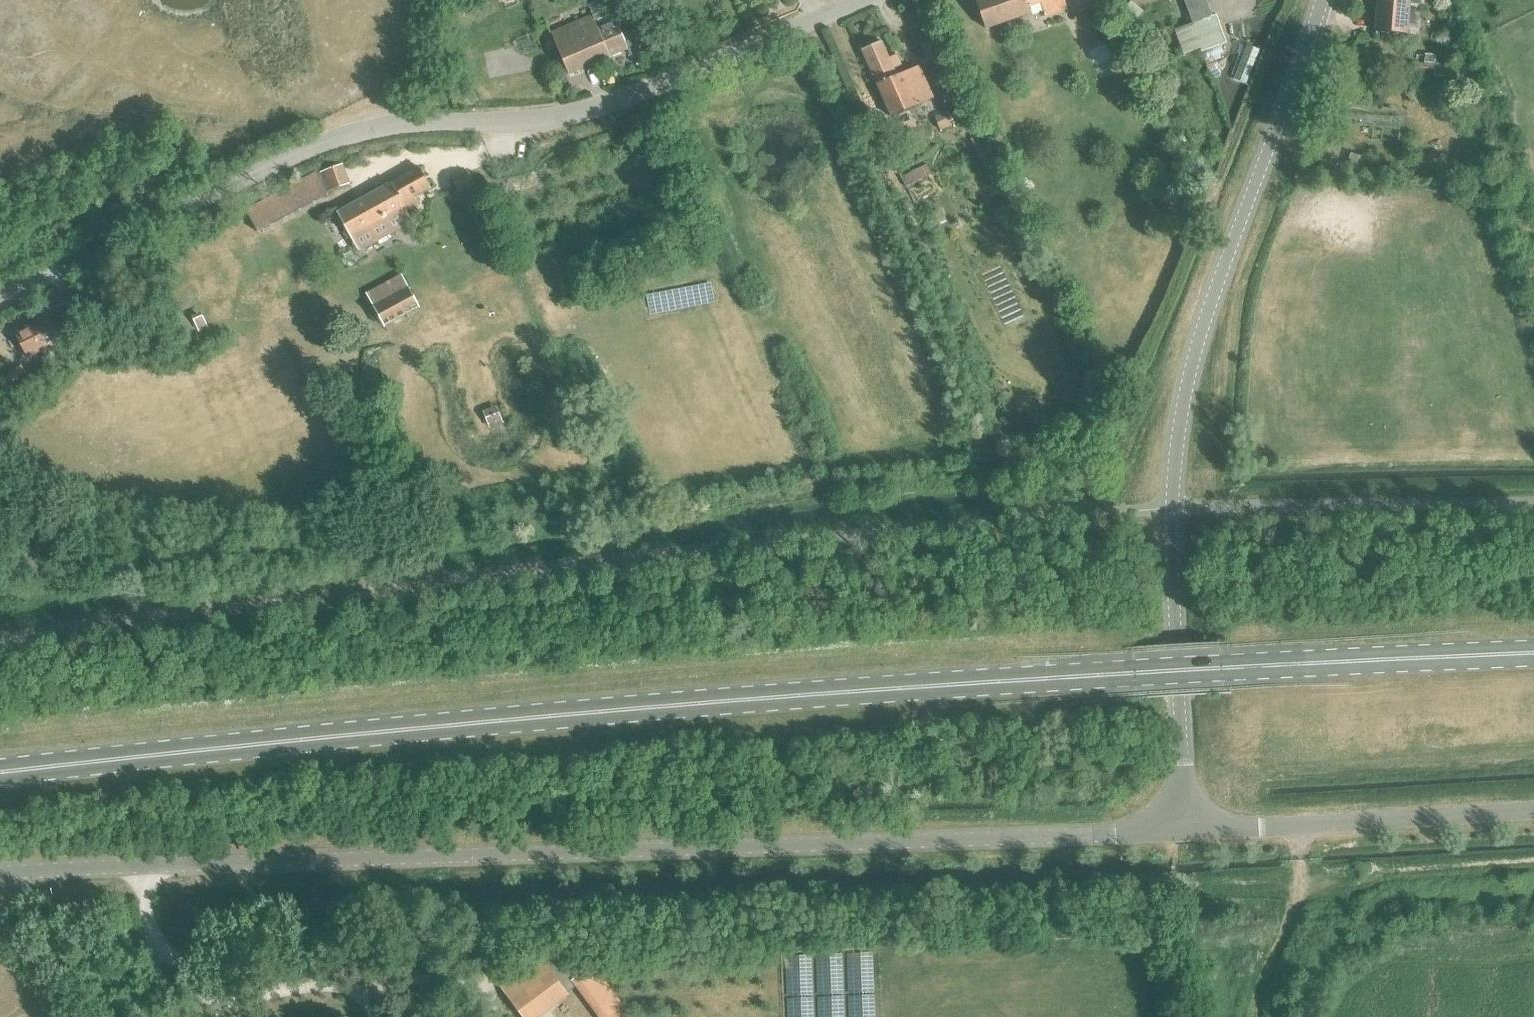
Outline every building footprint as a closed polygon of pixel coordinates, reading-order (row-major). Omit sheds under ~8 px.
[(985,29),(1030,13),(1028,7),(1041,3),(1045,17),(1067,9),(1064,0),(976,0),(985,29)] [(1175,32),(1184,56),(1200,50),(1202,54),(1226,45),(1216,18),(1213,19),(1212,16),(1207,3),(1206,0),(1184,0),(1193,26),(1175,32)] [(1376,17),(1375,31),(1375,32),(1407,34),(1409,2),(1419,3),(1419,0),(1378,0),(1376,17)] [(551,33),(568,74),(627,49),(630,55),(640,51),(632,31),(622,35),(615,19),(597,26),(593,15),(551,33)] [(862,50),(892,117),(934,99),(919,65),(897,75),(893,69),(901,65),(896,55),(889,58),(881,41),(862,50)] [(1248,45),(1233,79),(1245,86),(1259,54),(1248,45)] [(1415,62),(1415,72),(1433,74),(1434,64),(1415,62)] [(958,107),(947,112),(951,121),(962,116),(958,107)] [(947,112),(933,118),(939,131),(953,126),(951,121),(947,112)] [(885,136),(873,141),(879,155),(891,150),(885,136)] [(1350,154),(1345,173),(1361,178),(1366,158),(1350,154)] [(914,168),(900,175),(905,186),(932,173),(926,163),(914,169),(914,168)] [(246,211),(258,233),(328,194),(327,192),(349,184),(342,164),(317,173),(246,211)] [(412,221),(407,212),(418,205),(413,197),(431,187),(419,167),(338,213),(359,250),(412,221)] [(366,294),(384,327),(419,307),(401,274),(366,294)] [(201,314),(192,318),(198,330),(207,326),(201,314)] [(16,332),(28,357),(60,341),(48,316),(16,332)] [(7,379),(15,387),(26,376),(18,368),(7,379)] [(483,411),(489,429),(503,423),(497,406),(483,411)] [(501,988),(516,1007),(545,985),(557,1002),(578,986),(601,1016),(631,1016),(622,1005),(593,966),(574,981),(565,969),(554,978),(539,959),(501,988)]
